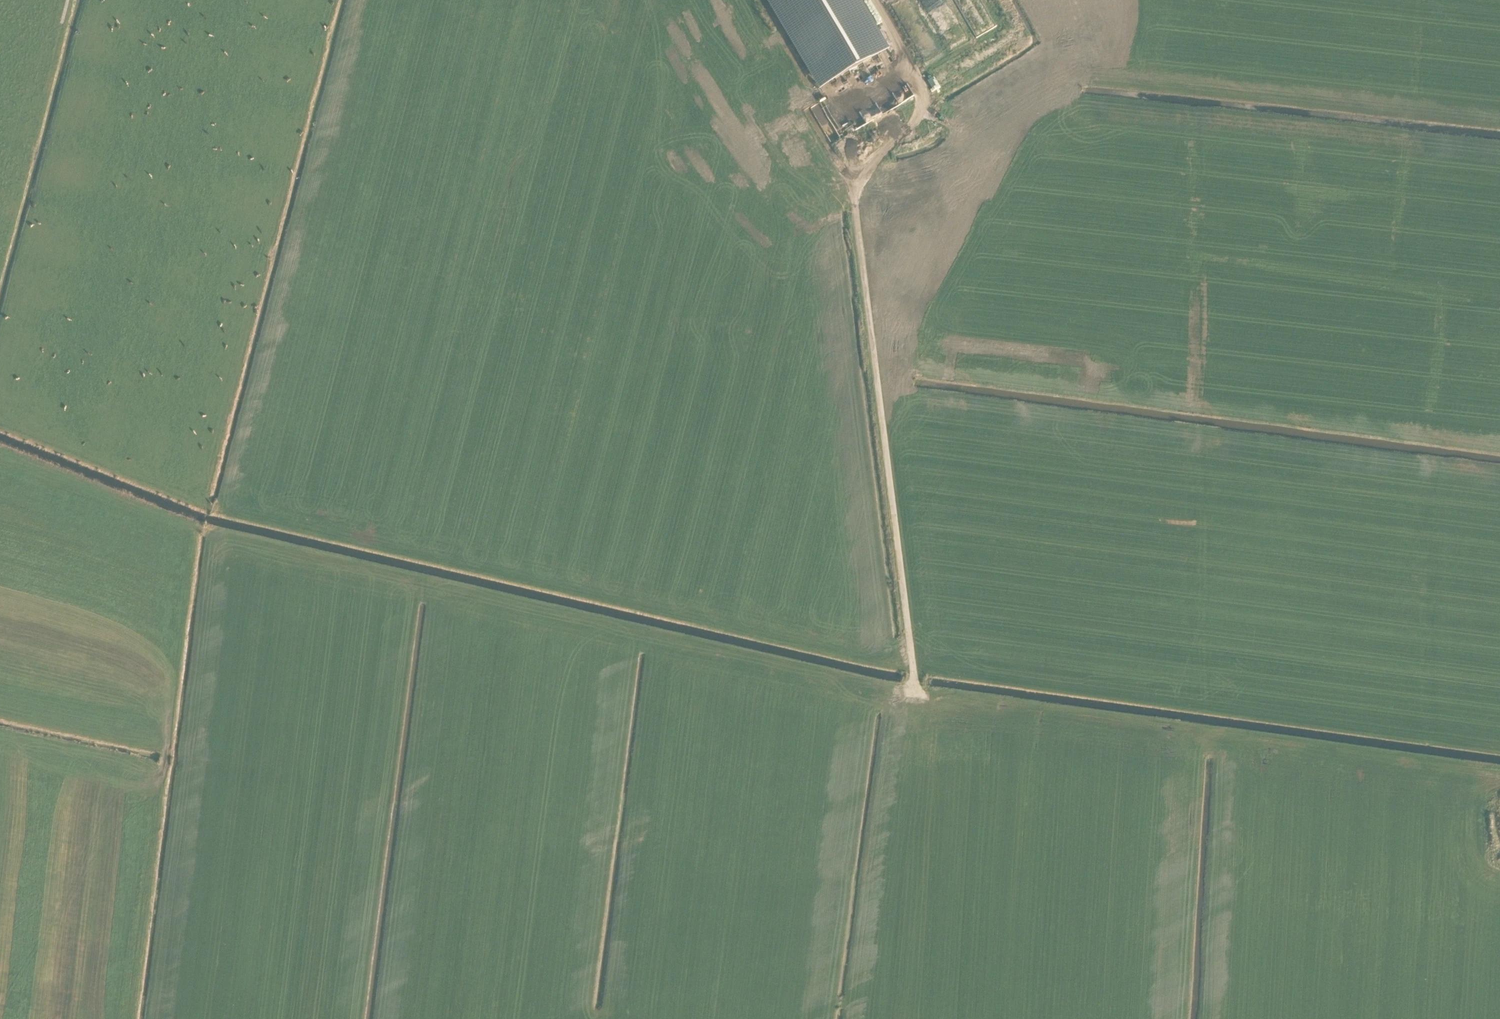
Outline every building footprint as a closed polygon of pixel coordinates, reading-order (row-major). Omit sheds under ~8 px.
[(821,90),(887,51),(857,0),(768,0),(821,90)]
